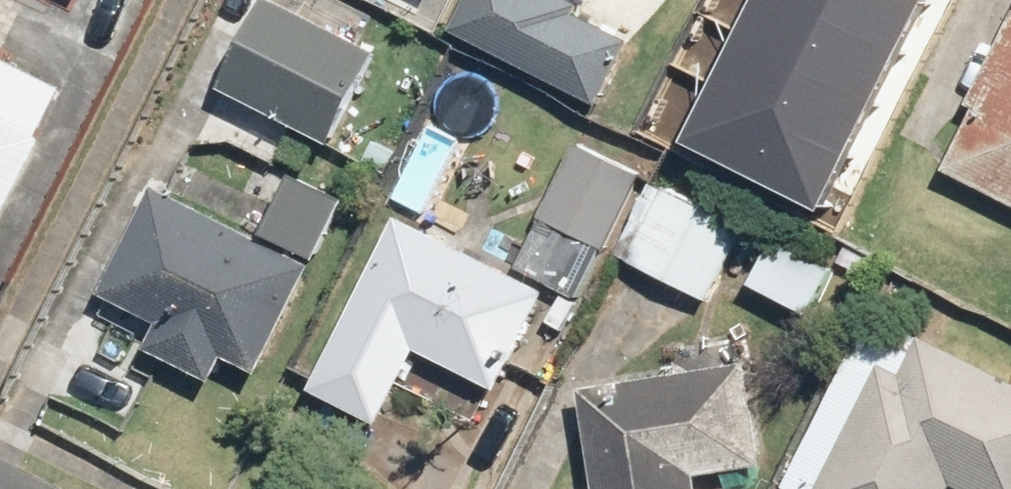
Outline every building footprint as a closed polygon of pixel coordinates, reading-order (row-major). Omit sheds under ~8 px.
[(232,88),(342,140),(384,51),(277,0),(274,0),(232,88)] [(461,23),(607,93),(636,33),(582,7),(586,0),(472,0),(461,23)] [(680,137),(810,205),(918,0),(752,0),(680,137)] [(0,31),(0,59),(11,36),(0,31)] [(1010,193),(1010,49),(955,166),(1010,193)] [(54,141),(0,115),(0,250),(54,141)] [(581,147),(545,217),(603,246),(639,177),(581,147)] [(267,372),(320,266),(159,186),(106,292),(170,324),(157,349),(221,381),(234,355),(267,372)] [(676,188),(641,264),(713,296),(747,220),(676,188)] [(550,287),(408,217),(323,386),(387,418),(422,348),(500,387),(550,287)] [(781,240),(757,289),(814,316),(838,267),(781,240)] [(825,488),(950,488),(953,482),(968,488),(1010,488),(1010,380),(922,338),(906,372),(885,362),(825,488)] [(596,488),(705,488),(702,465),(768,459),(760,369),(587,384),(596,488)]
